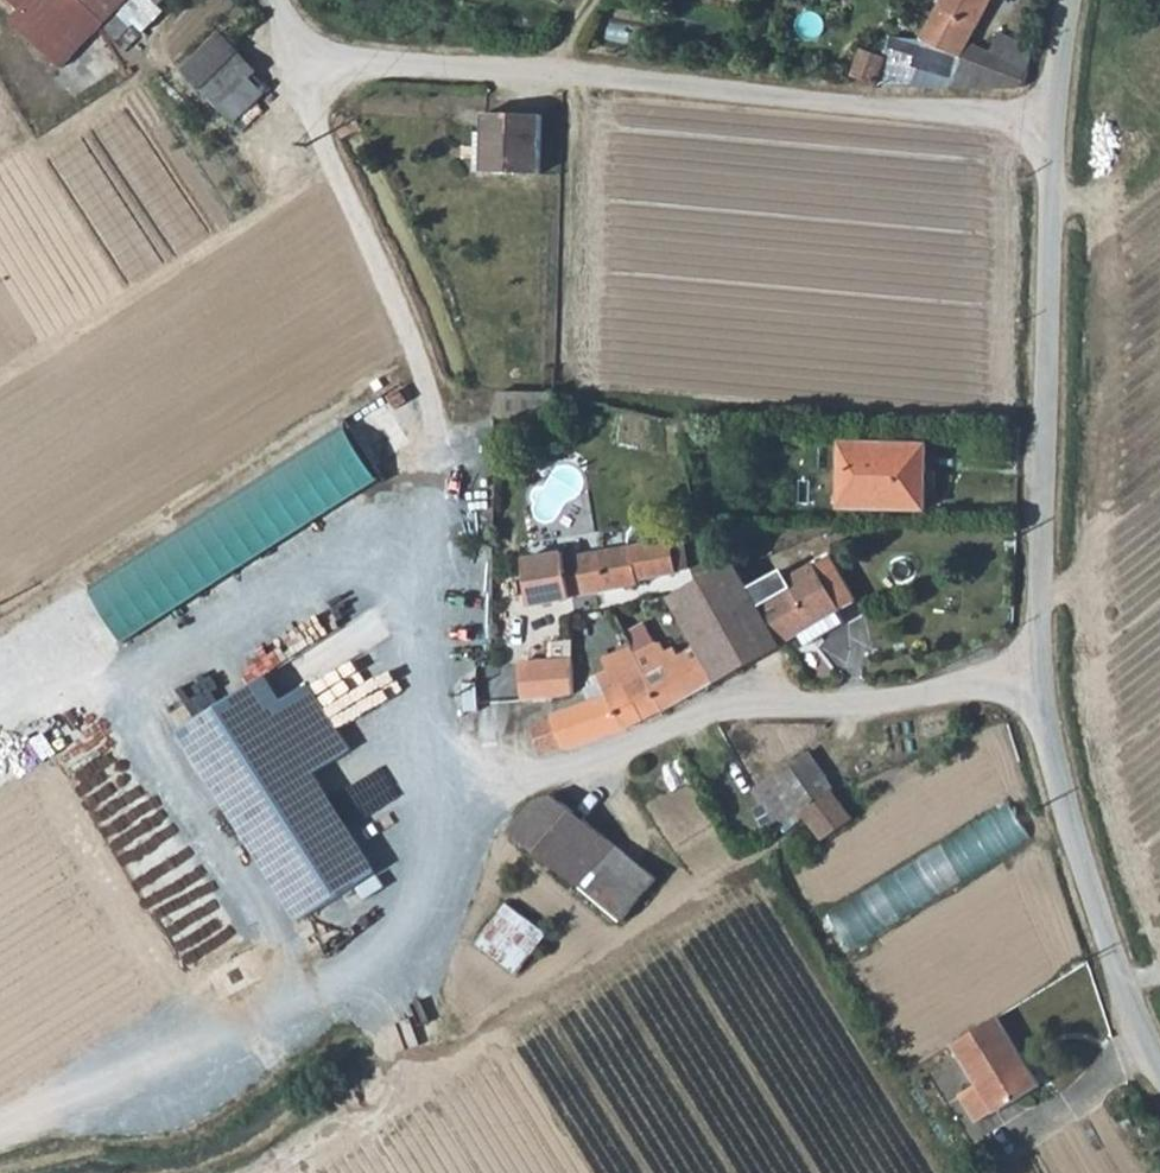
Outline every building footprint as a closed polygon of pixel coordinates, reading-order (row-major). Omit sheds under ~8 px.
[(20,11),(22,13),(12,24),(63,70),(128,0),(8,0),(20,11)] [(166,11),(177,0),(154,0),(166,11)] [(936,29),(907,30),(889,65),(870,54),(856,80),(879,92),(881,88),(1024,90),(1031,64),(1006,41),(996,61),(975,50),(999,0),(950,0),(936,29)] [(125,9),(108,26),(118,42),(138,22),(125,9)] [(219,46),(176,76),(219,136),(254,112),(248,103),(252,100),(245,91),(250,88),(219,46)] [(546,118),(489,116),(488,138),(482,137),(480,176),(544,178),(546,118)] [(287,474),(313,516),(342,498),(338,490),(384,460),(362,426),(287,474)] [(931,450),(846,446),(843,510),(928,513),(931,450)] [(568,554),(529,561),(537,608),(579,600),(579,597),(645,585),(645,581),(682,574),(677,543),(569,562),(568,554)] [(833,559),(816,568),(842,615),(859,606),(833,559)] [(754,591),(745,574),(741,566),(679,602),(702,652),(717,683),(749,666),(785,646),(763,607),(754,591)] [(840,616),(842,615),(816,568),(790,582),(794,590),(763,607),(785,646),(800,638),(807,650),(846,629),(840,616)] [(648,721),(717,683),(702,652),(699,653),(670,668),(641,612),(622,619),(633,650),(647,679),(631,688),(648,721)] [(552,704),(576,701),(571,649),(551,651),(552,671),(549,671),(552,704)] [(567,753),(636,727),(648,721),(631,688),(647,679),(633,650),(617,658),(622,668),(600,681),(609,698),(555,719),(567,753)] [(271,672),(185,727),(307,917),(381,870),(320,772),(358,748),(315,682),(288,699),(271,672)] [(782,831),(808,812),(837,791),(840,789),(812,749),(760,788),(782,831)] [(858,818),(837,791),(808,812),(828,838),(858,818)] [(517,835),(585,888),(619,847),(558,798),(541,802),(517,835)] [(899,873),(919,907),(1036,839),(1016,805),(899,873)] [(660,880),(619,847),(585,888),(628,922),(660,880)] [(527,972),(553,929),(510,902),(483,946),(527,972)] [(1043,1072),(1000,1003),(956,1031),(980,1069),(963,1080),(980,1108),(997,1097),(998,1100),(1043,1072)]
